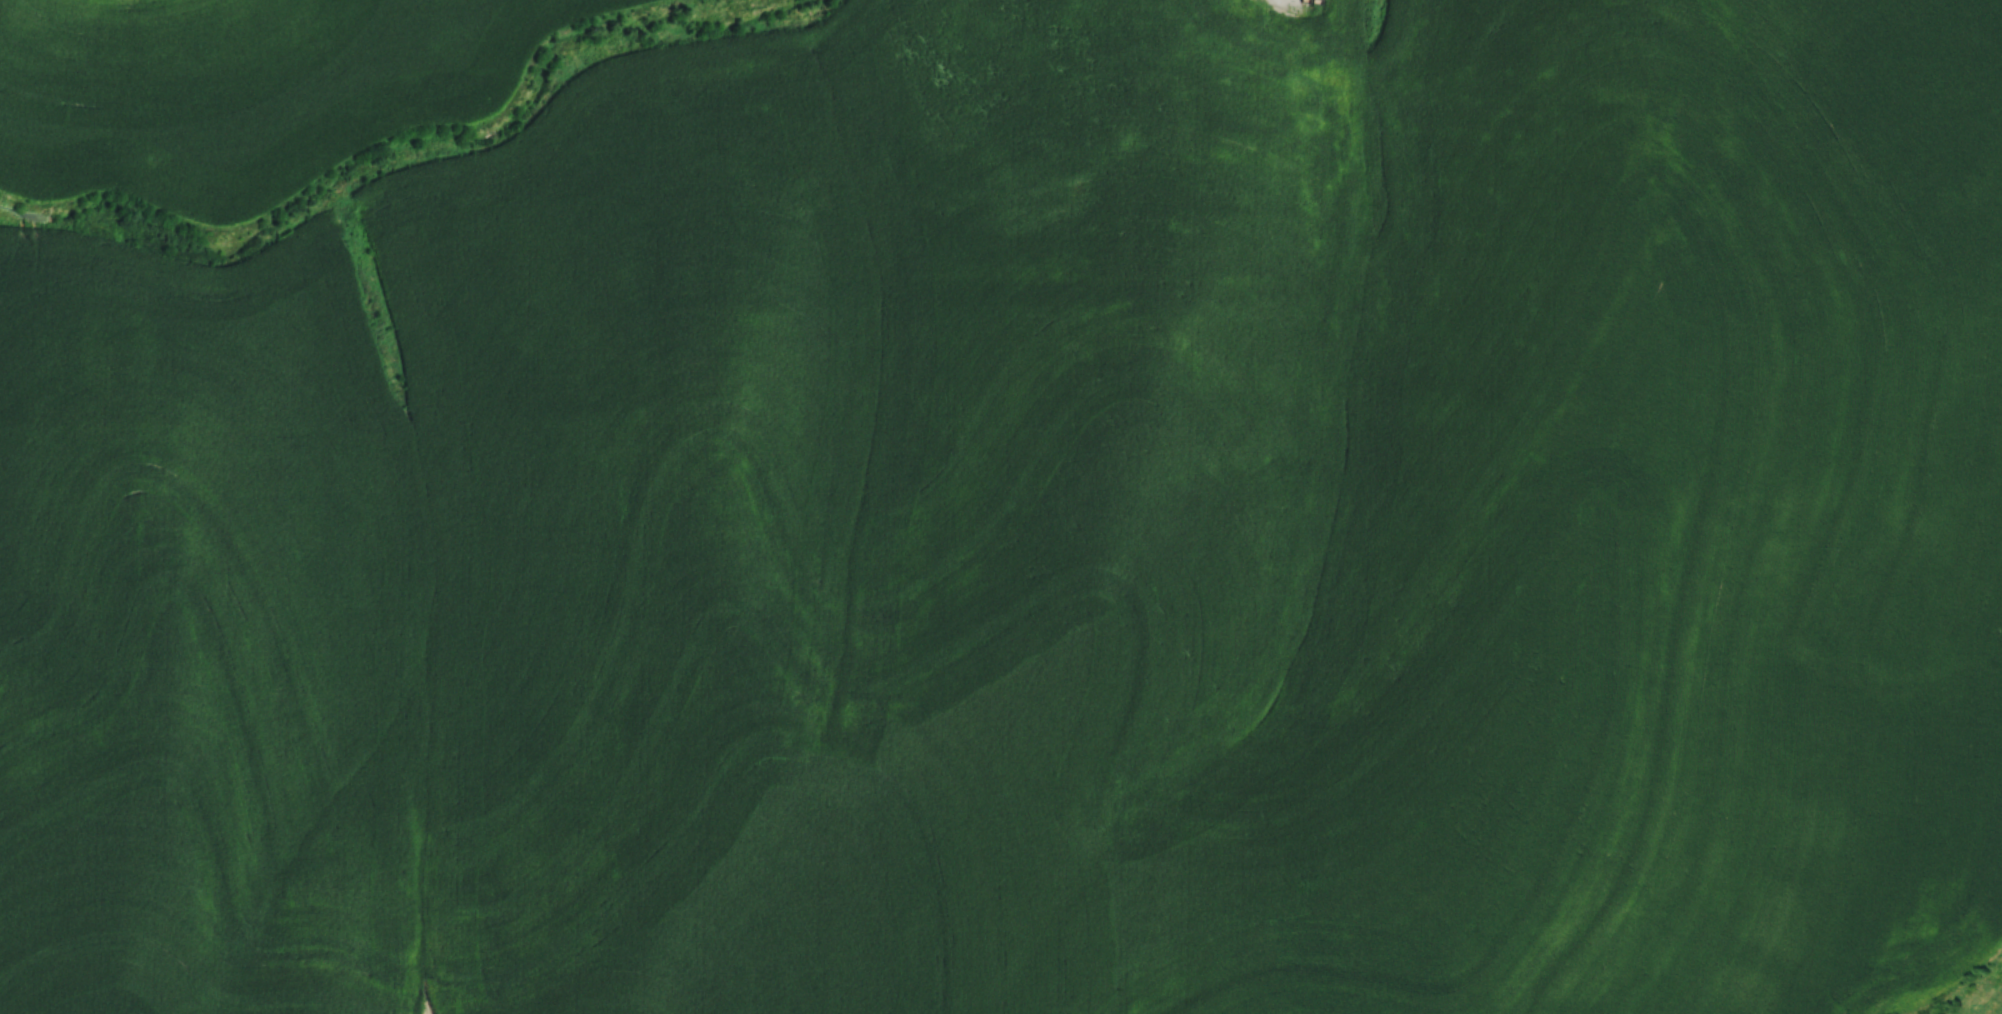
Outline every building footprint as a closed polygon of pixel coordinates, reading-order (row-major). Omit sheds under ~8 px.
[(1277,29),(1285,31),(1288,22),(1280,19),(1277,29)]
